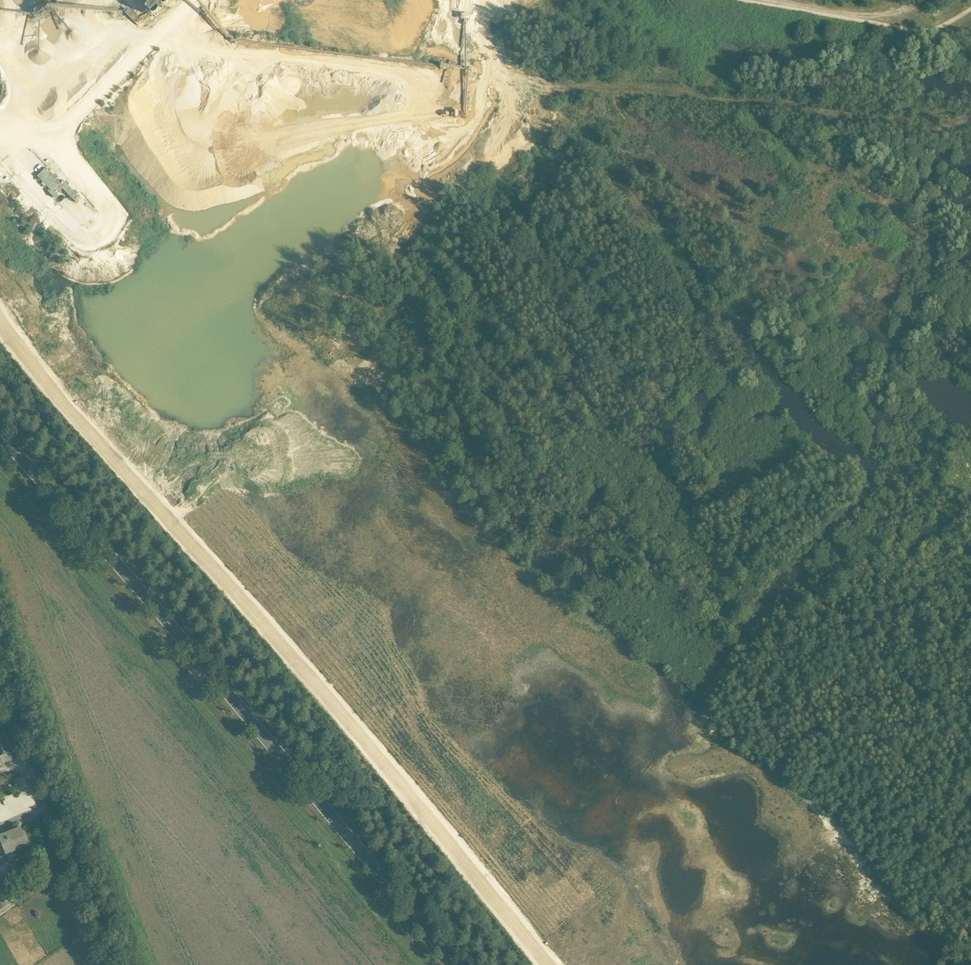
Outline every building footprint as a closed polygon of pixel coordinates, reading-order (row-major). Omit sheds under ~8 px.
[(240,47),(230,36),(223,42),(227,46),(225,48),(228,51),(230,49),(233,53),(240,47)] [(78,196),(66,183),(62,186),(74,199),(78,196)] [(0,738),(0,756),(11,752),(4,736),(0,738)] [(0,853),(0,861),(8,858),(7,854),(28,846),(21,829),(6,835),(6,834),(0,837),(1,840),(5,851),(0,853)]
